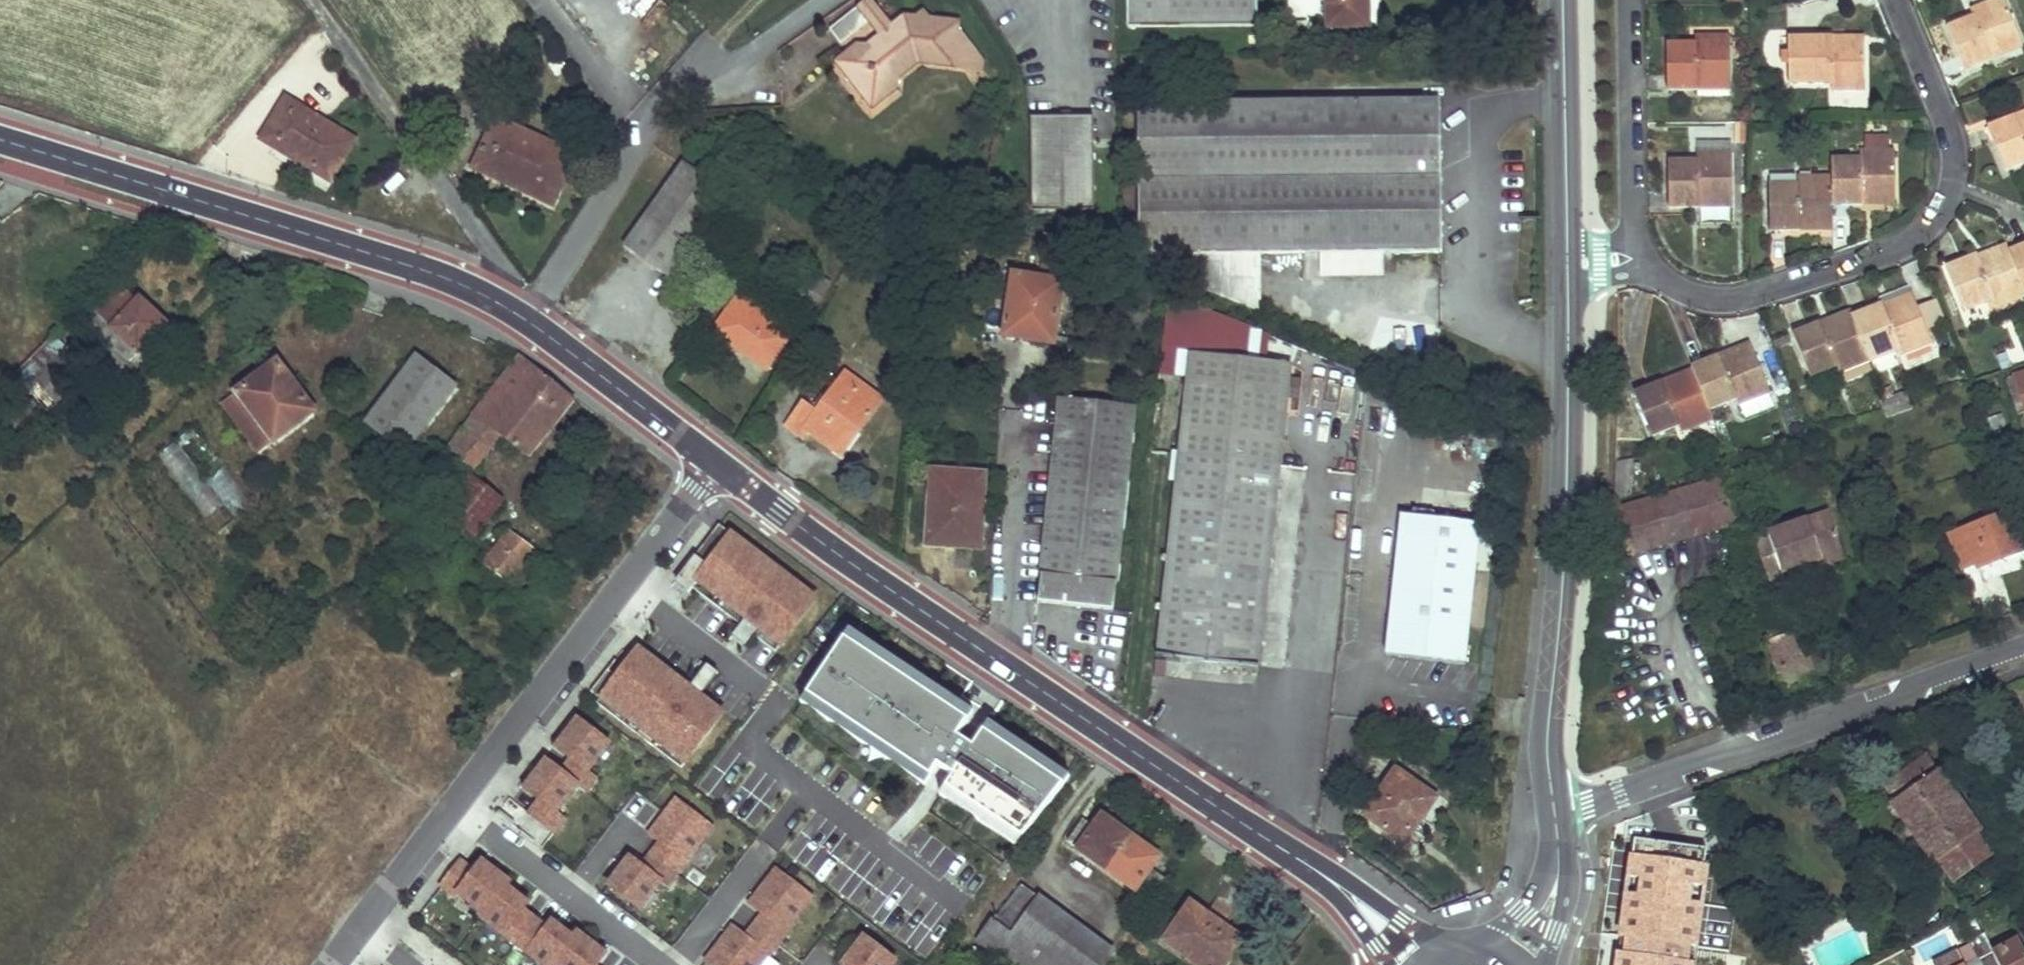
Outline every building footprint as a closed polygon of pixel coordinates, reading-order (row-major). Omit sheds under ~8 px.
[(666,13),(650,0),(644,0),(629,18),(648,34),(666,13)] [(875,2),(873,0),(864,0),(831,26),(842,39),(872,16),(880,9),(875,2)] [(1133,26),(1260,24),(1259,0),(1133,0),(1133,26)] [(1330,24),(1371,23),(1370,0),(1329,0),(1330,24)] [(1948,25),(1966,71),(2023,47),(2023,46),(2005,0),(1991,0),(1974,8),(1976,15),(1948,25)] [(971,51),(974,49),(979,45),(972,38),(955,23),(955,17),(930,14),(923,6),(914,13),(906,12),(892,23),(884,30),(868,43),(860,42),(850,51),(851,59),(862,71),(860,79),(869,90),(886,91),(901,80),(899,70),(919,54),(971,57),(971,51)] [(892,23),(880,9),(872,16),(884,30),(892,23)] [(1698,43),(1670,44),(1669,91),(1732,89),(1731,33),(1699,35),(1698,43)] [(1865,36),(1791,37),(1791,85),(1834,84),(1834,91),(1865,91),(1865,36)] [(330,180),(343,160),(355,139),(287,99),(263,140),(330,180)] [(1443,101),(1140,105),(1143,266),(1247,308),(1260,256),(1445,253),(1443,101)] [(1989,126),(2007,169),(2023,162),(2023,112),(1989,126)] [(1093,116),(1033,117),(1035,208),(1095,207),(1093,116)] [(552,203),(563,179),(574,155),(496,119),(474,167),(552,203)] [(1748,122),(1739,122),(1740,142),(1748,143),(1748,122)] [(1861,157),(1834,157),(1834,175),(1834,204),(1896,203),(1896,150),(1861,150),(1861,157)] [(1700,160),(1672,161),(1672,208),(1733,206),(1732,153),(1700,153),(1700,160)] [(685,166),(627,247),(669,277),(728,196),(685,166)] [(1799,184),(1771,184),(1772,231),(1835,230),(1834,204),(1834,175),(1800,176),(1799,184)] [(1950,266),(1967,309),(1993,300),(1995,304),(2023,293),(2023,283),(2010,249),(2008,243),(1950,266)] [(2010,249),(2023,283),(2023,244),(2010,249)] [(812,270),(793,297),(814,312),(832,284),(812,270)] [(1063,279),(1013,273),(1005,337),(1056,343),(1063,279)] [(165,325),(153,313),(141,301),(138,304),(125,291),(100,316),(137,354),(165,325)] [(1912,293),(1855,315),(1872,360),(1898,350),(1901,355),(1933,343),(1912,293)] [(737,301),(713,334),(766,371),(789,339),(737,301)] [(1853,310),(1795,332),(1812,376),(1838,366),(1840,371),(1872,360),(1855,315),(1853,310)] [(1772,392),(1751,342),(1692,365),(1693,369),(1709,409),(1738,399),(1740,404),(1772,392)] [(1292,364),(1191,355),(1158,653),(1257,665),(1292,364)] [(521,357),(446,454),(471,473),(501,436),(529,457),(574,399),(521,357)] [(378,434),(369,441),(361,449),(380,473),(403,453),(406,455),(455,387),(417,358),(366,424),(378,434)] [(36,387),(44,396),(52,405),(81,378),(64,360),(36,387)] [(272,443),(292,428),(313,414),(278,363),(236,393),(272,443)] [(1693,369),(1636,391),(1654,434),(1680,424),(1683,431),(1713,419),(1709,409),(1693,369)] [(2006,376),(2017,418),(2023,416),(2023,371),(2006,376)] [(804,403),(787,427),(803,437),(808,432),(842,455),(883,401),(846,374),(818,412),(804,403)] [(1907,391),(1887,398),(1891,409),(1911,401),(1907,391)] [(1887,398),(1880,400),(1883,411),(1891,409),(1887,398)] [(1136,408),(1062,399),(1039,602),(1114,609),(1136,408)] [(191,431),(157,460),(195,503),(210,489),(232,513),(250,497),(191,431)] [(986,474),(932,471),(927,546),(982,549),(986,474)] [(471,479),(441,517),(472,542),(502,503),(471,479)] [(1724,479),(1616,512),(1628,553),(1738,520),(1724,479)] [(1632,484),(1614,483),(1614,500),(1631,494),(1632,484)] [(1829,511),(1765,534),(1780,577),(1785,576),(1790,587),(1810,579),(1807,574),(1804,564),(1843,550),(1829,511)] [(1953,534),(1965,565),(1986,557),(1988,562),(2023,547),(2023,545),(2011,512),(1953,534)] [(1470,670),(1483,530),(1404,523),(1392,648),(1404,664),(1470,670)] [(720,526),(695,559),(707,568),(699,580),(749,619),(753,615),(762,622),(759,626),(783,644),(817,600),(720,526)] [(509,533),(486,563),(503,576),(526,545),(509,533)] [(1765,534),(1755,538),(1770,581),(1780,577),(1765,534)] [(1843,550),(1804,564),(1807,574),(1846,559),(1843,550)] [(776,652),(783,644),(759,626),(762,622),(753,615),(749,619),(699,580),(707,568),(695,559),(676,583),(689,593),(693,588),(743,626),(734,637),(746,646),(754,635),(776,652)] [(1795,621),(1766,632),(1787,691),(1818,680),(1795,621)] [(851,631),(846,639),(968,722),(974,714),(851,631)] [(846,639),(808,696),(931,779),(939,768),(953,778),(946,789),(1022,841),(1064,786),(983,732),(972,748),(958,738),(968,722),(846,639)] [(1390,662),(1404,664),(1392,648),(1390,662)] [(621,680),(643,652),(640,649),(618,678),(621,680)] [(592,693),(601,700),(604,696),(688,761),(724,714),(702,698),(698,695),(695,698),(689,693),(692,690),(691,689),(643,652),(621,680),(618,678),(609,671),(592,693)] [(720,675),(709,666),(691,689),(692,690),(689,693),(695,698),(698,695),(702,698),(720,675)] [(688,761),(604,696),(601,700),(598,704),(682,769),(688,761)] [(926,788),(931,779),(808,696),(802,704),(926,788)] [(578,787),(586,793),(598,778),(590,772),(611,745),(579,720),(557,749),(572,760),(561,774),(578,787)] [(989,724),(983,732),(1064,786),(1070,778),(989,724)] [(1971,866),(1994,849),(1979,829),(1983,827),(1939,767),(1935,770),(1925,756),(1886,785),(1896,798),(1894,800),(1939,861),(1942,858),(1960,882),(1975,871),(1971,866)] [(530,815),(555,834),(567,819),(559,812),(578,787),(561,774),(547,762),(525,790),(540,801),(530,815)] [(1396,768),(1365,813),(1405,842),(1436,796),(1396,768)] [(1016,849),(1022,841),(946,789),(940,798),(1016,849)] [(639,795),(624,813),(647,831),(662,813),(639,795)] [(678,801),(651,836),(661,843),(652,856),(677,875),(713,828),(678,801)] [(1084,816),(1067,839),(1151,894),(1165,874),(1152,864),(1160,852),(1103,813),(1095,824),(1084,816)] [(1616,964),(1687,964),(1705,848),(1633,838),(1616,964)] [(667,888),(677,875),(652,856),(642,868),(630,859),(609,886),(641,911),(662,884),(667,888)] [(459,895),(486,916),(507,888),(508,888),(511,884),(483,863),(475,873),(462,863),(442,888),(456,899),(459,895)] [(751,905),(764,915),(786,933),(813,898),(777,871),(751,905)] [(486,916),(483,920),(516,945),(536,920),(524,911),(529,905),(508,888),(507,888),(486,916)] [(981,941),(1013,964),(1103,964),(1114,951),(1023,888),(999,920),(996,921),(981,941)] [(1165,939),(1204,964),(1223,964),(1242,937),(1191,902),(1165,939)] [(764,915),(755,927),(780,946),(789,934),(786,933),(764,915)] [(516,945),(542,964),(554,964),(574,939),(552,922),(547,929),(536,920),(516,945)] [(755,927),(746,938),(769,956),(771,957),(780,946),(755,927)] [(707,962),(712,964),(761,964),(769,956),(746,938),(733,928),(707,962)] [(554,964),(599,964),(606,955),(578,934),(574,939),(554,964)] [(1978,958),(1982,964),(2023,964),(2023,947),(2019,937),(1978,958)] [(897,962),(864,938),(844,964),(895,964),(897,962)] [(1978,958),(1972,946),(1961,952),(1967,963),(1964,964),(1982,964),(1978,958)] [(800,964),(786,953),(776,964),(799,964),(800,964)]
